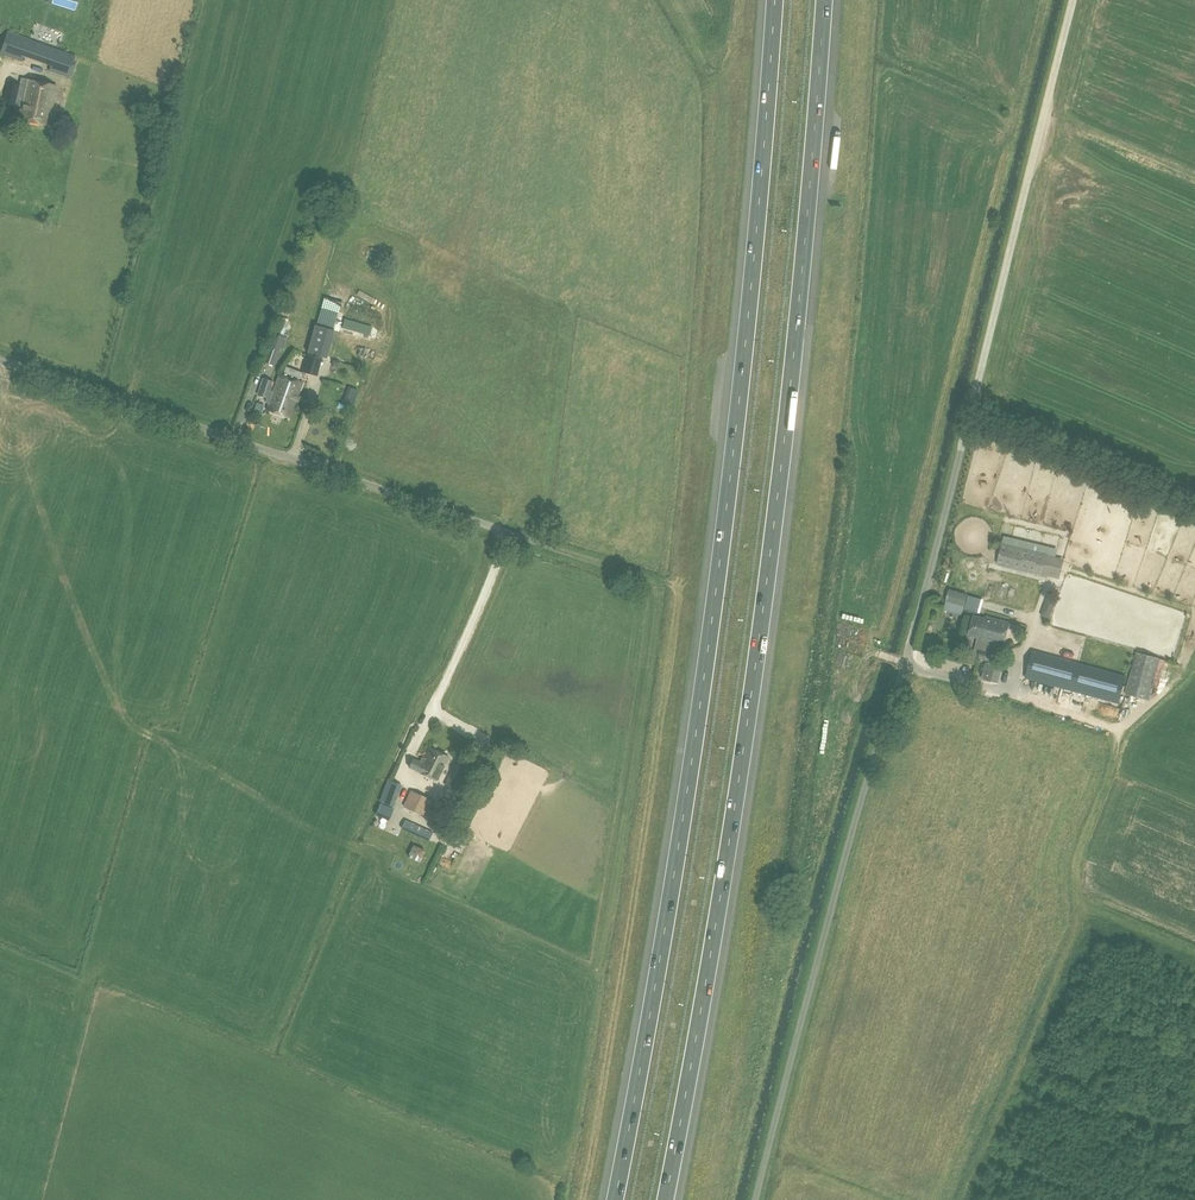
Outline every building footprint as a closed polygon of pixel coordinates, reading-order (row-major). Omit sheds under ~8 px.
[(67,77),(75,55),(7,29),(1,44),(23,53),(23,54),(51,65),(49,71),(67,77)] [(8,82),(2,108),(15,110),(15,109),(20,110),(18,119),(48,126),(57,86),(27,79),(23,99),(17,98),(20,84),(8,82)] [(370,334),(372,326),(345,318),(343,327),(370,334)] [(273,333),(262,361),(274,366),(281,348),(284,349),(288,338),(273,333)] [(304,373),(317,376),(323,351),(309,348),(304,373)] [(273,392),(270,391),(273,382),(263,378),(257,395),(265,398),(264,402),(269,403),(267,410),(289,418),(302,382),(279,374),(273,392)] [(1002,545),(998,564),(1059,578),(1064,559),(1002,545)] [(952,583),(947,601),(967,606),(971,589),(952,583)] [(986,619),(973,616),(968,635),(978,637),(978,638),(1003,645),(1009,623),(986,618),(986,619)] [(1032,651),(1025,678),(1119,703),(1127,676),(1032,651)] [(1140,652),(1131,686),(1148,691),(1157,657),(1140,652)] [(999,684),(1003,666),(988,662),(988,663),(985,662),(981,679),(984,679),(984,680),(999,684)] [(1075,699),(1073,704),(1087,708),(1089,703),(1075,699)] [(431,748),(426,758),(424,757),(421,762),(415,759),(410,768),(437,780),(448,756),(431,748)] [(455,790),(466,769),(456,763),(444,785),(455,790)] [(402,786),(388,780),(380,802),(394,807),(402,786)] [(404,807),(426,816),(433,800),(411,791),(404,807)] [(389,820),(394,809),(380,804),(376,815),(389,820)] [(428,841),(433,832),(406,820),(402,829),(428,841)]
